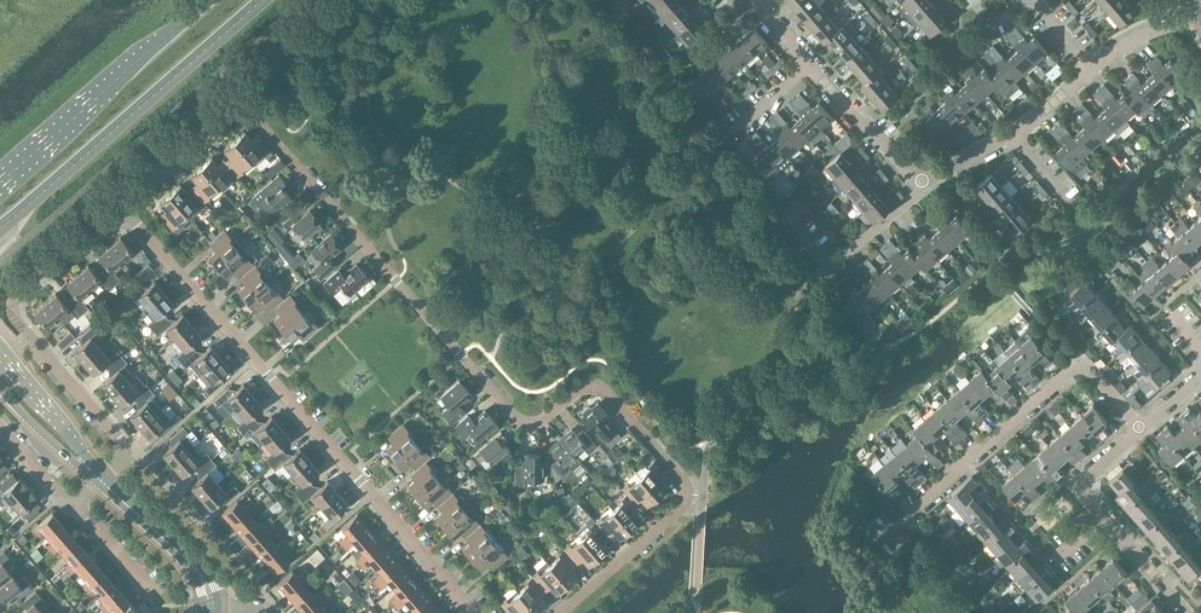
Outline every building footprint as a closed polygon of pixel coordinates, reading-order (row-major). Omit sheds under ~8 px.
[(659,10),(670,0),(650,0),(659,10)] [(668,21),(683,8),(678,1),(679,0),(670,0),(659,10),(668,21)] [(795,8),(805,0),(788,0),(795,8)] [(805,19),(820,6),(816,0),(805,0),(795,8),(805,19)] [(896,6),(906,17),(906,16),(907,16),(912,12),(926,0),(903,0),(902,1),(896,6)] [(907,16),(916,27),(921,23),(944,2),(942,0),(936,0),(935,1),(934,1),(935,2),(932,5),(928,0),(926,0),(912,12),(907,16)] [(1070,9),(1074,6),(1069,0),(1065,3),(1067,6),(1070,9)] [(1110,13),(1125,0),(1103,0),(1100,2),(1110,13)] [(1110,13),(1120,24),(1135,11),(1126,0),(1125,0),(1110,13)] [(944,2),(921,23),(931,34),(946,21),(940,14),(943,11),(944,12),(948,8),(944,2)] [(696,6),(696,7),(701,12),(705,8),(700,3),(696,6)] [(877,3),(871,8),(881,19),(887,14),(877,3)] [(616,9),(615,10),(625,21),(631,16),(621,4),(616,9)] [(805,19),(814,30),(830,17),(839,9),(835,4),(826,12),(820,6),(805,19)] [(1074,6),(1070,9),(1075,15),(1080,12),(1074,6)] [(668,21),(678,32),(701,12),(696,7),(692,10),(692,11),(689,14),(683,8),(668,21)] [(701,12),(678,32),(686,41),(679,47),(681,49),(685,53),(698,42),(694,38),(703,30),(697,23),(700,20),(701,21),(706,17),(705,17),(705,16),(701,12)] [(864,16),(869,21),(874,18),(869,12),(864,16)] [(830,17),(814,30),(824,42),(828,39),(840,28),(839,27),(843,24),(845,22),(842,18),(836,23),(830,17)] [(874,18),(869,21),(875,28),(879,24),(874,18)] [(837,50),(853,36),(858,31),(848,20),(839,27),(840,28),(828,39),(837,50)] [(869,21),(858,31),(864,37),(875,28),(869,21)] [(1084,26),(1089,31),(1093,28),(1088,22),(1084,26)] [(896,25),(890,30),(895,35),(901,30),(896,25)] [(754,27),(743,37),(756,52),(768,42),(754,27)] [(1016,27),(1010,31),(1036,61),(1048,51),(1034,36),(1028,42),(1025,38),(1016,27)] [(1093,28),(1089,31),(1094,37),(1098,34),(1093,28)] [(1018,50),(1012,55),(1025,70),(1036,61),(1010,31),(1005,36),(1015,47),(1016,46),(1018,50)] [(883,37),(888,43),(893,39),(888,33),(883,37)] [(943,38),(939,34),(932,39),(936,44),(943,38)] [(837,50),(846,60),(862,47),(853,36),(837,50)] [(743,37),(732,46),(745,62),(752,56),(756,52),(743,37)] [(893,39),(888,43),(894,49),(898,45),(893,39)] [(907,41),(903,45),(907,50),(912,46),(907,41)] [(994,45),(988,50),(1014,80),(1025,70),(1012,55),(1006,61),(1003,57),(994,45)] [(732,46),(721,56),(734,71),(745,62),(732,46)] [(664,47),(656,54),(664,64),(666,62),(672,57),(664,47)] [(846,60),(856,71),(871,57),(862,47),(846,60)] [(996,69),(990,74),(998,83),(997,83),(1008,96),(1020,86),(1014,80),(988,50),(983,55),(993,66),(993,65),(996,69)] [(767,54),(762,59),(770,68),(776,63),(767,54)] [(1158,55),(1152,60),(1172,83),(1184,73),(1188,78),(1194,72),(1181,57),(1174,63),(1171,58),(1164,64),(1161,61),(1162,60),(1158,55)] [(721,56),(710,65),(723,81),(734,71),(721,56)] [(903,60),(908,66),(912,62),(907,56),(903,60)] [(856,71),(865,82),(877,71),(878,72),(882,69),(871,57),(856,71)] [(1155,72),(1148,77),(1161,93),(1172,83),(1152,60),(1147,65),(1151,69),(1152,69),(1155,72)] [(912,62),(908,66),(913,71),(917,67),(912,62)] [(776,63),(770,68),(773,72),(779,67),(776,63)] [(710,65),(699,75),(712,91),(723,81),(710,65)] [(971,65),(966,69),(986,93),(997,83),(998,83),(990,74),(984,67),(978,73),(975,70),(975,69),(971,65)] [(756,67),(753,70),(757,75),(761,72),(756,67)] [(773,72),(770,68),(764,74),(767,78),(773,72)] [(968,81),(962,87),(975,102),(986,93),(966,69),(961,74),(965,79),(966,78),(968,81)] [(862,85),(872,97),(888,83),(878,72),(877,71),(865,82),(862,85)] [(901,72),(895,77),(900,82),(906,77),(901,72)] [(1136,74),(1130,79),(1150,102),(1161,93),(1148,77),(1142,83),(1139,80),(1140,79),(1136,74)] [(749,79),(744,83),(748,87),(752,91),(757,86),(754,82),(752,84),(749,79)] [(1133,91),(1126,97),(1137,108),(1136,109),(1143,117),(1154,107),(1150,102),(1130,79),(1125,84),(1129,88),(1130,88),(1133,91)] [(888,83),(872,97),(882,108),(898,94),(888,83)] [(949,84),(944,88),(964,112),(975,102),(962,87),(956,92),(953,89),(953,88),(949,84)] [(1105,84),(1099,88),(1125,118),(1136,109),(1137,108),(1126,97),(1123,93),(1117,99),(1114,96),(1114,95),(1105,84)] [(752,91),(748,87),(742,92),(746,96),(752,91)] [(946,100),(940,106),(953,121),(964,112),(944,88),(939,93),(943,98),(944,97),(946,100)] [(1107,107),(1101,112),(1114,128),(1125,118),(1099,88),(1094,93),(1104,104),(1107,107)] [(800,93),(795,97),(821,127),(832,117),(819,102),(812,108),(809,105),(810,104),(800,93)] [(797,121),(810,136),(815,142),(826,132),(821,127),(795,97),(790,102),(799,113),(800,113),(803,116),(797,121)] [(732,102),(726,106),(730,110),(735,105),(732,102)] [(1021,102),(1016,106),(1021,111),(1026,107),(1021,102)] [(953,121),(940,106),(934,111),(931,108),(932,107),(927,103),(921,108),(925,113),(926,112),(942,131),(953,121)] [(1083,103),(1077,107),(1103,137),(1114,128),(1101,112),(1095,118),(1092,114),(1093,114),(1083,103)] [(730,110),(726,106),(720,112),(724,115),(730,110)] [(1085,126),(1079,131),(1092,146),(1103,137),(1077,107),(1072,112),(1082,123),(1083,122),(1085,126)] [(999,109),(993,115),(998,120),(1004,114),(999,109)] [(778,112),(773,116),(799,146),(810,136),(797,121),(790,127),(787,123),(788,123),(778,112)] [(1070,113),(1067,116),(1071,122),(1075,119),(1070,113)] [(781,135),(775,140),(788,156),(799,146),(773,116),(768,121),(778,132),(778,131),(781,135)] [(1061,121),(1056,126),(1082,156),(1092,146),(1079,131),(1073,136),(1070,133),(1071,133),(1061,121)] [(982,122),(977,127),(981,132),(982,133),(983,132),(985,130),(986,129),(987,128),(982,122)] [(975,126),(967,133),(972,138),(979,131),(975,126)] [(1082,156),(1056,126),(1050,131),(1060,142),(1061,141),(1063,144),(1056,151),(1075,173),(1087,162),(1082,156)] [(756,131),(751,135),(777,165),(782,170),(793,161),(788,156),(775,140),(768,146),(766,143),(766,142),(756,131)] [(245,132),(235,141),(252,161),(256,165),(266,156),(268,158),(273,153),(269,149),(258,136),(253,141),(245,132)] [(751,135),(746,140),(756,151),(756,150),(759,154),(752,160),(766,175),(770,181),(782,170),(777,165),(751,135)] [(846,135),(836,144),(843,151),(852,143),(846,135)] [(227,164),(236,174),(238,176),(243,171),(242,169),(252,161),(235,141),(224,150),(232,159),(227,164)] [(825,166),(835,177),(865,151),(861,146),(849,156),(850,156),(847,159),(841,152),(836,157),(831,161),(825,166)] [(835,177),(845,188),(860,175),(855,168),(858,166),(859,166),(870,156),(865,151),(835,177)] [(746,152),(742,156),(746,160),(750,156),(746,152)] [(832,152),(827,156),(831,161),(836,157),(832,152)] [(1116,153),(1112,156),(1119,164),(1123,160),(1116,153)] [(212,158),(202,167),(219,186),(223,191),(233,182),(231,179),(236,174),(227,164),(225,162),(220,166),(212,158)] [(281,159),(273,166),(277,171),(285,163),(281,159)] [(1016,164),(1020,169),(1025,165),(1020,160),(1016,164)] [(1025,165),(1020,169),(1026,175),(1030,172),(1025,165)] [(199,184),(194,189),(205,202),(210,197),(208,195),(219,186),(202,167),(191,176),(199,184)] [(845,188),(855,199),(884,173),(880,168),(868,177),(869,178),(866,181),(860,175),(845,188)] [(808,170),(803,174),(809,180),(813,176),(808,170)] [(1190,177),(1195,183),(1200,178),(1200,177),(1196,172),(1190,177)] [(855,199),(864,210),(880,197),(874,190),(877,187),(878,188),(889,178),(884,173),(855,199)] [(992,174),(977,187),(986,199),(1002,185),(1009,179),(1004,174),(997,180),(992,174)] [(281,186),(286,182),(279,175),(252,198),(260,207),(261,206),(263,207),(265,209),(267,210),(269,211),(271,211),(274,211),(276,210),(278,208),(291,197),(281,186)] [(803,177),(798,182),(802,186),(804,185),(807,182),(803,177)] [(1035,186),(1039,191),(1044,187),(1039,182),(1035,186)] [(1093,189),(1088,183),(1083,187),(1088,193),(1093,189)] [(1183,184),(1175,191),(1181,199),(1190,192),(1183,184)] [(181,185),(170,194),(187,214),(191,218),(200,211),(201,213),(209,207),(205,202),(194,189),(188,194),(181,185)] [(986,199),(996,210),(1011,196),(1002,185),(986,199)] [(1044,187),(1039,191),(1045,197),(1049,194),(1044,187)] [(248,188),(242,193),(246,197),(252,193),(248,188)] [(880,197),(864,210),(874,221),(893,205),(904,196),(904,195),(899,189),(888,199),(888,200),(885,203),(880,197)] [(820,192),(815,197),(821,203),(826,199),(820,192)] [(170,194),(160,203),(167,212),(162,217),(173,229),(177,234),(185,227),(183,225),(191,218),(187,214),(170,194)] [(996,210),(1005,221),(1021,207),(1011,196),(996,210)] [(1153,211),(1149,215),(1152,218),(1156,223),(1160,219),(1157,215),(1162,211),(1157,205),(1152,210),(1153,211)] [(1021,207),(1005,221),(1015,232),(1031,219),(1021,207)] [(293,226),(304,239),(322,224),(311,210),(298,222),(292,216),(279,227),(285,234),(293,226)] [(944,211),(939,216),(959,239),(970,229),(957,214),(950,220),(947,217),(948,216),(944,211)] [(840,214),(835,219),(839,224),(844,219),(840,214)] [(941,228),(935,233),(948,249),(959,239),(939,216),(933,220),(937,225),(938,225),(941,228)] [(1176,221),(1196,244),(1200,239),(1200,226),(1195,219),(1188,225),(1181,217),(1176,221)] [(1152,219),(1144,226),(1149,232),(1157,225),(1152,219)] [(1171,240),(1184,255),(1184,254),(1196,244),(1176,221),(1171,226),(1178,234),(1171,240)] [(274,228),(267,235),(270,238),(277,232),(274,228)] [(922,230),(917,235),(937,258),(948,249),(935,233),(928,239),(926,235),(922,230)] [(212,231),(208,235),(212,240),(216,236),(212,231)] [(209,256),(218,267),(241,247),(233,236),(231,238),(226,232),(213,243),(218,249),(209,256)] [(1143,232),(1135,239),(1140,245),(1148,238),(1143,232)] [(343,247),(331,234),(311,251),(321,262),(314,268),(322,277),(336,265),(330,259),(343,247)] [(919,247),(913,252),(922,263),(921,264),(925,268),(937,258),(917,235),(911,239),(916,244),(919,247)] [(206,236),(201,240),(205,245),(210,241),(206,236)] [(121,237),(110,246),(125,263),(135,254),(121,237)] [(890,239),(885,243),(911,273),(921,264),(922,263),(913,252),(909,248),(902,254),(899,251),(900,250),(890,239)] [(1173,252),(1167,258),(1179,273),(1191,263),(1184,254),(1184,255),(1171,240),(1166,244),(1173,252)] [(893,262),(887,267),(900,283),(911,273),(885,243),(880,248),(890,259),(893,262)] [(109,267),(104,272),(115,285),(121,280),(114,272),(125,263),(110,246),(99,256),(109,267)] [(241,247),(218,267),(227,277),(236,269),(241,275),(258,260),(252,253),(250,255),(242,246),(241,247)] [(1123,248),(1119,252),(1121,254),(1123,257),(1127,253),(1123,248)] [(988,251),(982,256),(985,260),(991,255),(988,251)] [(880,252),(876,255),(882,262),(886,258),(880,252)] [(141,258),(146,264),(151,261),(145,254),(141,258)] [(1109,261),(1107,263),(1112,268),(1121,261),(1118,257),(1116,255),(1109,261)] [(1153,256),(1148,260),(1168,283),(1179,273),(1167,258),(1160,264),(1153,256)] [(868,258),(863,262),(889,292),(900,283),(887,267),(880,273),(877,270),(878,269),(868,258)] [(1146,269),(1140,275),(1143,279),(1156,293),(1168,283),(1148,260),(1143,265),(1146,269)] [(248,282),(239,290),(248,301),(268,283),(269,282),(270,279),(269,276),(266,273),(263,271),(263,269),(265,268),(260,262),(256,266),(243,277),(248,282)] [(871,281),(865,286),(878,302),(889,292),(863,262),(858,267),(867,278),(868,278),(871,281)] [(970,262),(963,267),(965,269),(969,274),(976,268),(970,262)] [(149,264),(135,275),(140,281),(153,269),(149,264)] [(357,264),(343,276),(339,270),(325,283),(334,293),(340,288),(349,299),(356,293),(354,291),(369,279),(366,276),(367,271),(364,268),(359,268),(357,264)] [(88,265),(78,274),(92,291),(103,282),(110,290),(115,285),(104,272),(98,277),(88,265)] [(965,269),(958,275),(962,280),(969,274),(965,269)] [(77,295),(72,300),(83,313),(89,308),(82,300),(92,291),(78,274),(67,284),(77,295)] [(846,277),(841,281),(867,311),(878,302),(865,286),(858,292),(856,289),(856,288),(846,277)] [(1156,293),(1143,279),(1136,285),(1129,277),(1123,281),(1143,304),(1156,293)] [(943,278),(939,282),(944,288),(945,287),(948,284),(943,278)] [(944,288),(948,293),(959,283),(955,279),(948,284),(945,287),(944,288)] [(1068,306),(1073,311),(1096,291),(1085,279),(1071,291),(1077,298),(1068,306)] [(867,311),(841,281),(836,286),(846,297),(849,300),(842,306),(856,321),(867,311)] [(138,296),(147,307),(164,292),(155,282),(143,292),(138,286),(125,298),(130,303),(138,296)] [(268,283),(248,301),(257,311),(266,303),(271,309),(283,298),(278,292),(277,294),(268,283)] [(319,283),(313,288),(318,293),(324,288),(319,283)] [(1086,309),(1092,315),(1106,302),(1096,291),(1073,311),(1077,316),(1086,309)] [(148,324),(153,330),(166,318),(162,313),(173,303),(164,292),(147,307),(156,317),(148,324)] [(56,293),(46,302),(60,319),(70,310),(78,318),(83,313),(72,300),(66,305),(56,293)] [(274,319),(283,330),(303,313),(294,302),(296,301),(291,295),(278,306),(283,312),(274,319)] [(928,297),(920,304),(925,309),(933,302),(928,297)] [(60,319),(46,302),(35,312),(49,328),(60,319)] [(1089,329),(1094,334),(1116,314),(1106,302),(1092,315),(1097,322),(1089,329)] [(115,306),(110,311),(114,315),(119,311),(115,306)] [(1067,306),(1060,312),(1065,318),(1072,311),(1067,306)] [(109,313),(104,318),(109,323),(114,318),(112,317),(109,313)] [(303,313),(283,330),(292,340),(301,333),(306,338),(318,327),(313,321),(311,323),(303,313)] [(906,313),(895,322),(903,331),(914,322),(906,313)] [(166,329),(175,339),(192,325),(183,314),(171,324),(166,318),(153,330),(158,336),(166,329)] [(1116,314),(1094,334),(1098,340),(1106,332),(1113,339),(1116,337),(1127,327),(1126,326),(1128,324),(1122,317),(1120,319),(1116,314)] [(1113,350),(1117,355),(1140,335),(1130,323),(1126,326),(1127,327),(1116,337),(1119,339),(1121,343),(1113,350)] [(74,351),(84,362),(101,348),(91,337),(99,330),(94,325),(81,336),(86,341),(74,351)] [(176,357),(181,362),(195,351),(190,345),(201,335),(192,325),(175,339),(185,349),(176,357)] [(883,330),(878,334),(884,341),(888,337),(888,336),(883,330)] [(71,331),(65,336),(58,343),(62,348),(76,337),(71,331)] [(894,331),(888,336),(888,337),(892,341),(898,336),(894,331)] [(1072,344),(1074,346),(1076,348),(1082,343),(1072,332),(1066,337),(1072,344)] [(1032,335),(1020,345),(1034,360),(1039,356),(1051,370),(1057,364),(1032,335)] [(1130,353),(1136,359),(1151,347),(1140,335),(1117,355),(1122,360),(1130,353)] [(1016,340),(1005,350),(1008,355),(1034,384),(1040,379),(1028,365),(1034,360),(1020,345),(1016,340)] [(1086,341),(1080,346),(1091,358),(1095,354),(1089,347),(1090,345),(1086,341)] [(195,351),(181,362),(186,368),(190,365),(199,375),(204,371),(220,357),(211,346),(199,356),(195,351)] [(1133,373),(1138,379),(1161,358),(1151,347),(1136,359),(1142,366),(1133,373)] [(105,363),(109,369),(123,357),(118,351),(109,358),(101,348),(84,362),(93,373),(105,363)] [(1008,355),(997,364),(1011,380),(1017,375),(1029,389),(1034,384),(1008,355)] [(1101,356),(1094,362),(1100,368),(1106,363),(1101,356)] [(103,384),(112,395),(129,380),(119,370),(127,363),(124,359),(123,357),(109,369),(114,374),(103,384)] [(204,371),(199,375),(208,386),(205,389),(210,394),(223,383),(218,377),(229,367),(220,357),(204,371)] [(1161,358),(1138,379),(1123,392),(1127,397),(1151,376),(1157,384),(1172,371),(1161,358)] [(983,370),(982,370),(1007,398),(1012,404),(1017,399),(1005,385),(1011,380),(997,364),(993,360),(983,370)] [(981,368),(970,378),(984,394),(989,390),(1001,403),(1007,398),(982,370),(983,370),(981,368)] [(1117,377),(1111,382),(1116,387),(1121,382),(1117,377)] [(970,378),(959,388),(985,418),(990,413),(978,399),(984,394),(970,378)] [(133,395),(137,401),(151,389),(146,384),(137,391),(129,380),(112,395),(121,405),(133,395)] [(450,406),(443,412),(453,423),(465,412),(460,406),(472,396),(460,381),(441,397),(450,406)] [(170,400),(178,393),(169,383),(161,390),(170,400)] [(228,388),(214,400),(219,406),(222,403),(232,413),(237,409),(253,395),(244,384),(232,394),(228,388)] [(1074,386),(1068,392),(1072,397),(1079,392),(1074,386)] [(959,388),(947,398),(961,414),(967,409),(979,423),(985,418),(959,388)] [(142,406),(131,416),(140,427),(156,412),(161,408),(152,398),(155,395),(151,389),(137,401),(142,406)] [(238,427),(242,432),(256,421),(251,415),(262,405),(253,395),(237,409),(246,419),(238,427)] [(194,398),(191,401),(195,406),(200,402),(197,399),(194,398)] [(947,398),(936,408),(962,438),(968,433),(956,419),(961,414),(947,398)] [(1057,400),(1053,404),(1057,409),(1062,405),(1057,400)] [(584,416),(582,417),(594,431),(595,430),(604,440),(616,430),(606,420),(610,417),(598,403),(592,408),(590,407),(588,407),(582,412),(582,414),(584,416)] [(1053,404),(1045,410),(1052,418),(1059,412),(1057,409),(1053,404)] [(1093,404),(1082,414),(1103,438),(1109,433),(1101,425),(1107,420),(1093,404)] [(1183,411),(1200,431),(1200,410),(1196,414),(1189,406),(1183,411)] [(205,417),(210,413),(205,407),(199,413),(200,414),(204,418),(205,417)] [(156,412),(140,427),(149,437),(161,427),(165,433),(179,421),(174,416),(170,419),(161,408),(156,412)] [(936,408),(924,418),(938,434),(944,429),(956,443),(962,438),(936,408)] [(456,426),(465,437),(471,432),(479,441),(498,425),(485,410),(473,421),(468,415),(456,426)] [(1180,428),(1194,444),(1200,439),(1200,431),(1183,411),(1178,416),(1185,424),(1180,428)] [(1082,414),(1070,424),(1084,440),(1090,435),(1097,443),(1103,438),(1082,414)] [(255,431),(265,441),(281,427),(272,416),(260,426),(256,421),(242,432),(247,438),(255,431)] [(913,428),(918,433),(939,457),(945,452),(933,438),(938,434),(924,418),(913,428)] [(386,449),(395,459),(415,442),(406,432),(408,430),(403,424),(390,435),(395,441),(386,449)] [(1070,424),(1059,434),(1080,458),(1086,453),(1079,445),(1084,440),(1070,424)] [(1168,424),(1162,429),(1184,454),(1194,444),(1180,428),(1175,432),(1168,424)] [(175,444),(164,454),(173,465),(190,450),(194,446),(200,440),(191,430),(188,432),(183,427),(170,438),(175,444)] [(266,459),(271,464),(284,453),(279,447),(290,437),(281,427),(265,441),(274,452),(266,459)] [(566,437),(562,440),(576,456),(584,448),(589,453),(597,446),(583,430),(578,435),(574,430),(573,431),(572,429),(566,434),(566,437)] [(1184,454),(1162,429),(1157,434),(1164,442),(1158,447),(1173,463),(1184,454)] [(489,459),(496,466),(512,452),(503,441),(507,438),(501,432),(474,455),(479,462),(483,458),(489,459)] [(918,433),(907,443),(921,459),(926,454),(938,468),(944,463),(939,457),(918,433)] [(1059,434),(1048,444),(1062,460),(1067,455),(1074,463),(1080,458),(1059,434)] [(553,463),(549,467),(554,483),(563,475),(572,468),(573,469),(582,462),(576,456),(562,440),(559,443),(556,443),(550,448),(552,449),(551,450),(558,458),(553,463)] [(415,442),(395,459),(405,469),(413,462),(418,467),(425,461),(431,456),(436,452),(427,442),(420,448),(415,442)] [(907,443),(895,453),(921,482),(927,477),(915,464),(921,459),(907,443)] [(1048,444),(1036,454),(1058,477),(1063,472),(1056,465),(1062,460),(1048,444)] [(190,450),(173,465),(182,475),(194,465),(198,471),(212,459),(207,453),(203,457),(194,446),(190,450)] [(234,451),(232,453),(240,462),(245,457),(238,448),(234,451)] [(284,453),(271,464),(272,466),(274,469),(275,470),(279,467),(288,478),(293,474),(309,459),(300,448),(289,458),(284,453)] [(615,452),(610,456),(615,461),(620,457),(615,452)] [(895,453),(884,463),(898,478),(903,474),(916,487),(921,482),(895,453)] [(523,466),(515,466),(515,485),(525,485),(525,479),(544,479),(544,462),(539,462),(539,454),(523,454),(523,466)] [(1036,454),(1025,463),(1039,479),(1045,474),(1052,482),(1058,477),(1036,454)] [(471,469),(476,464),(471,458),(465,463),(471,469)] [(192,486),(201,497),(217,482),(208,472),(216,465),(212,459),(198,471),(203,476),(192,486)] [(294,491),(299,497),(312,485),(307,480),(319,470),(309,459),(293,474),(302,484),(294,491)] [(1108,480),(1118,491),(1119,492),(1130,482),(1134,479),(1128,472),(1136,465),(1131,459),(1108,480)] [(265,460),(261,464),(265,468),(269,464),(265,460)] [(408,485),(417,495),(437,478),(428,468),(430,466),(425,461),(418,467),(413,472),(417,477),(408,485)] [(650,467),(640,476),(657,496),(668,487),(660,478),(665,473),(654,461),(649,465),(650,467)] [(884,463),(873,472),(884,485),(876,492),(885,501),(892,495),(899,502),(904,497),(892,483),(898,478),(884,463)] [(1025,463),(1014,473),(1035,497),(1041,492),(1034,484),(1039,479),(1025,463)] [(612,465),(607,470),(612,476),(615,473),(615,468),(612,465)] [(1,501),(2,501),(7,507),(10,504),(29,487),(20,477),(18,479),(13,473),(0,485),(0,487),(1,488),(0,488),(0,501),(1,501)] [(1035,497),(1014,473),(1002,483),(1016,499),(1022,494),(1029,502),(1035,497)] [(948,496),(958,508),(974,494),(969,488),(977,481),(972,475),(948,496)] [(623,488),(627,494),(634,501),(639,496),(647,505),(657,496),(640,476),(630,485),(628,483),(623,488)] [(267,477),(261,482),(270,492),(276,486),(267,477)] [(435,498),(440,503),(453,492),(448,487),(446,488),(437,478),(417,495),(427,506),(435,498)] [(312,495),(321,506),(337,491),(328,481),(317,491),(312,485),(299,497),(304,502),(312,495)] [(1115,494),(1126,506),(1149,486),(1144,481),(1135,489),(1130,482),(1119,492),(1118,491),(1115,494)] [(217,482),(201,497),(210,507),(222,497),(226,503),(240,491),(235,486),(227,493),(217,482)] [(493,485),(487,490),(496,500),(502,495),(493,485)] [(1136,518),(1150,506),(1154,502),(1148,495),(1153,491),(1149,486),(1126,506),(1136,518)] [(29,487),(10,504),(20,514),(22,512),(26,518),(41,505),(36,500),(38,498),(29,487)] [(322,523),(318,526),(323,532),(327,529),(340,517),(335,512),(347,502),(337,491),(321,506),(330,516),(322,523)] [(445,509),(436,517),(445,527),(465,510),(470,505),(471,505),(461,494),(457,498),(453,492),(440,503),(445,509)] [(958,508),(968,519),(992,498),(987,492),(979,500),(974,494),(958,508)] [(565,496),(560,501),(561,507),(572,498),(568,493),(565,496)] [(623,500),(613,509),(630,529),(641,520),(633,511),(639,506),(634,501),(627,494),(622,499),(623,500)] [(509,498),(501,504),(509,513),(517,506),(509,498)] [(968,519),(978,530),(994,517),(989,511),(997,504),(992,498),(968,519)] [(222,513),(231,524),(255,503),(251,499),(243,506),(237,500),(222,513)] [(1174,500),(1169,504),(1172,508),(1178,503),(1176,500),(1174,500)] [(887,504),(885,505),(889,510),(896,505),(893,501),(888,505),(887,504)] [(231,524),(240,534),(255,520),(250,515),(258,508),(255,503),(231,524)] [(463,530),(468,535),(480,524),(477,520),(481,517),(470,505),(465,510),(445,527),(454,537),(463,530)] [(1136,518),(1147,530),(1170,510),(1165,505),(1156,513),(1150,506),(1136,518)] [(601,516),(596,521),(607,534),(612,529),(620,538),(630,529),(613,509),(603,518),(601,516)] [(1147,530),(1157,542),(1171,530),(1165,523),(1174,515),(1170,510),(1147,530)] [(41,530),(46,536),(62,523),(52,512),(33,529),(37,533),(41,530)] [(339,541),(343,545),(366,525),(357,514),(342,528),(347,533),(339,541)] [(978,530),(987,542),(1012,521),(1007,515),(998,522),(994,517),(978,530)] [(587,524),(577,532),(582,537),(599,556),(600,558),(607,552),(605,551),(609,547),(602,538),(607,534),(596,521),(591,516),(584,521),(587,524)] [(240,534),(248,543),(272,523),(268,518),(260,526),(255,520),(240,534)] [(987,542),(997,553),(1013,539),(1009,534),(1017,527),(1012,521),(987,542)] [(48,546),(51,550),(70,533),(62,523),(46,536),(52,542),(48,546)] [(248,543),(257,553),(272,540),(267,535),(276,527),(272,523),(248,543)] [(463,548),(473,558),(496,538),(487,528),(485,529),(480,524),(468,535),(472,540),(463,548)] [(355,542),(360,548),(375,534),(366,525),(343,545),(347,550),(355,542)] [(11,535),(16,531),(12,526),(7,531),(11,535)] [(1193,532),(1198,538),(1200,535),(1200,528),(1200,526),(1193,532)] [(1157,542),(1167,554),(1190,533),(1186,528),(1177,536),(1171,530),(1157,542)] [(946,530),(940,536),(944,540),(950,535),(946,530)] [(58,550),(63,556),(65,554),(79,543),(70,533),(51,550),(54,553),(58,550)] [(1167,554),(1177,565),(1192,553),(1186,546),(1195,539),(1190,533),(1167,554)] [(23,534),(18,539),(22,545),(28,540),(23,534)] [(356,560),(360,565),(384,544),(375,534),(360,548),(364,553),(356,560)] [(570,544),(564,549),(575,561),(581,557),(588,565),(599,556),(582,537),(571,546),(570,544)] [(257,553),(265,563),(289,543),(285,538),(277,545),(272,540),(257,553)] [(496,538),(473,558),(482,569),(490,561),(495,567),(508,555),(503,550),(505,549),(496,538)] [(997,553),(1007,564),(1031,543),(1026,538),(1018,545),(1013,539),(997,553)] [(956,540),(949,547),(954,552),(961,545),(956,540)] [(65,566),(68,569),(87,552),(79,543),(65,554),(63,556),(69,562),(65,566)] [(289,543),(265,563),(274,573),(290,560),(285,554),(293,547),(289,543)] [(1007,564),(1017,576),(1033,562),(1028,556),(1036,549),(1031,543),(1007,564)] [(372,562),(377,568),(392,554),(384,544),(360,565),(364,569),(372,562)] [(521,545),(512,553),(519,560),(527,553),(521,545)] [(36,549),(30,554),(31,554),(32,556),(37,562),(43,556),(36,549)] [(560,555),(550,564),(567,584),(578,575),(570,566),(575,561),(564,549),(559,554),(560,555)] [(12,574),(6,567),(13,561),(4,550),(0,554),(0,584),(12,574)] [(337,550),(330,556),(335,561),(341,555),(337,550)] [(75,569),(81,576),(96,562),(87,552),(68,569),(71,573),(75,569)] [(1197,570),(1200,566),(1200,557),(1198,560),(1192,553),(1177,565),(1188,578),(1197,570)] [(374,580),(377,585),(401,564),(392,554),(377,568),(382,573),(374,580)] [(1113,557),(1101,567),(1117,586),(1123,581),(1126,584),(1132,578),(1113,557)] [(538,572),(533,576),(544,589),(549,584),(557,593),(567,584),(550,564),(547,560),(536,570),(538,572)] [(1017,576),(1027,587),(1051,566),(1046,560),(1038,567),(1033,562),(1017,576)] [(82,586),(85,589),(105,572),(96,562),(81,576),(86,582),(82,586)] [(390,582),(394,587),(410,574),(401,564),(377,585),(381,589),(390,582)] [(972,565),(968,569),(973,574),(977,571),(972,565)] [(1051,566),(1027,587),(1037,598),(1053,585),(1048,579),(1056,572),(1051,566)] [(1101,567),(1089,578),(1108,599),(1114,594),(1111,591),(1117,586),(1101,567)] [(277,584),(286,594),(311,573),(307,569),(299,576),(294,570),(277,584)] [(347,576),(351,581),(357,576),(353,571),(350,573),(347,576)] [(92,589),(98,595),(113,582),(105,572),(85,589),(88,593),(92,589)] [(286,594),(295,604),(311,590),(307,585),(315,578),(311,573),(286,594)] [(0,584),(0,594),(5,600),(17,590),(22,596),(33,587),(24,576),(18,582),(12,574),(0,584)] [(391,600),(395,604),(418,584),(410,574),(394,587),(399,593),(391,600)] [(529,583),(519,592),(536,611),(546,602),(538,593),(544,589),(533,576),(527,581),(529,583)] [(984,577),(979,582),(983,586),(988,581),(984,577)] [(1089,578),(1078,588),(1090,602),(1096,597),(1102,605),(1108,599),(1089,578)] [(99,605),(102,609),(122,592),(113,582),(98,595),(103,602),(99,605)] [(346,582),(342,585),(348,591),(352,588),(346,582)] [(407,602),(411,607),(427,594),(418,584),(395,604),(398,609),(407,602)] [(995,585),(988,592),(993,597),(1000,591),(995,585)] [(348,593),(357,602),(362,597),(356,590),(355,591),(353,588),(348,593)] [(1072,606),(1072,605),(1079,612),(1089,612),(1084,607),(1090,602),(1078,588),(1065,598),(1072,606)] [(302,612),(304,612),(328,593),(324,589),(316,596),(311,590),(295,604),(302,612)] [(501,604),(509,612),(516,612),(518,612),(519,612),(534,612),(536,611),(519,592),(517,590),(507,599),(501,604)] [(38,607),(45,602),(36,591),(25,600),(30,606),(21,612),(43,612),(38,607)] [(113,612),(118,612),(130,602),(122,592),(102,609),(106,612),(110,609),(113,612)] [(1143,592),(1132,602),(1136,608),(1148,598),(1143,592)] [(328,610),(323,605),(332,598),(328,593),(304,612),(324,612),(328,610)] [(435,604),(427,594),(411,607),(416,612),(415,612),(424,612),(435,604)] [(1004,598),(998,603),(1002,609),(1009,603),(1004,598)] [(1163,612),(1151,599),(1139,609),(1141,611),(1138,612),(1162,612),(1163,612)] [(82,602),(76,607),(80,611),(86,606),(82,602)] [(130,602),(118,612),(140,612),(130,602)] [(1132,602),(1119,612),(1131,612),(1136,608),(1132,602)] [(1002,609),(1006,612),(1015,612),(1016,612),(1009,603),(1002,609)] [(424,612),(443,612),(435,604),(424,612)]
